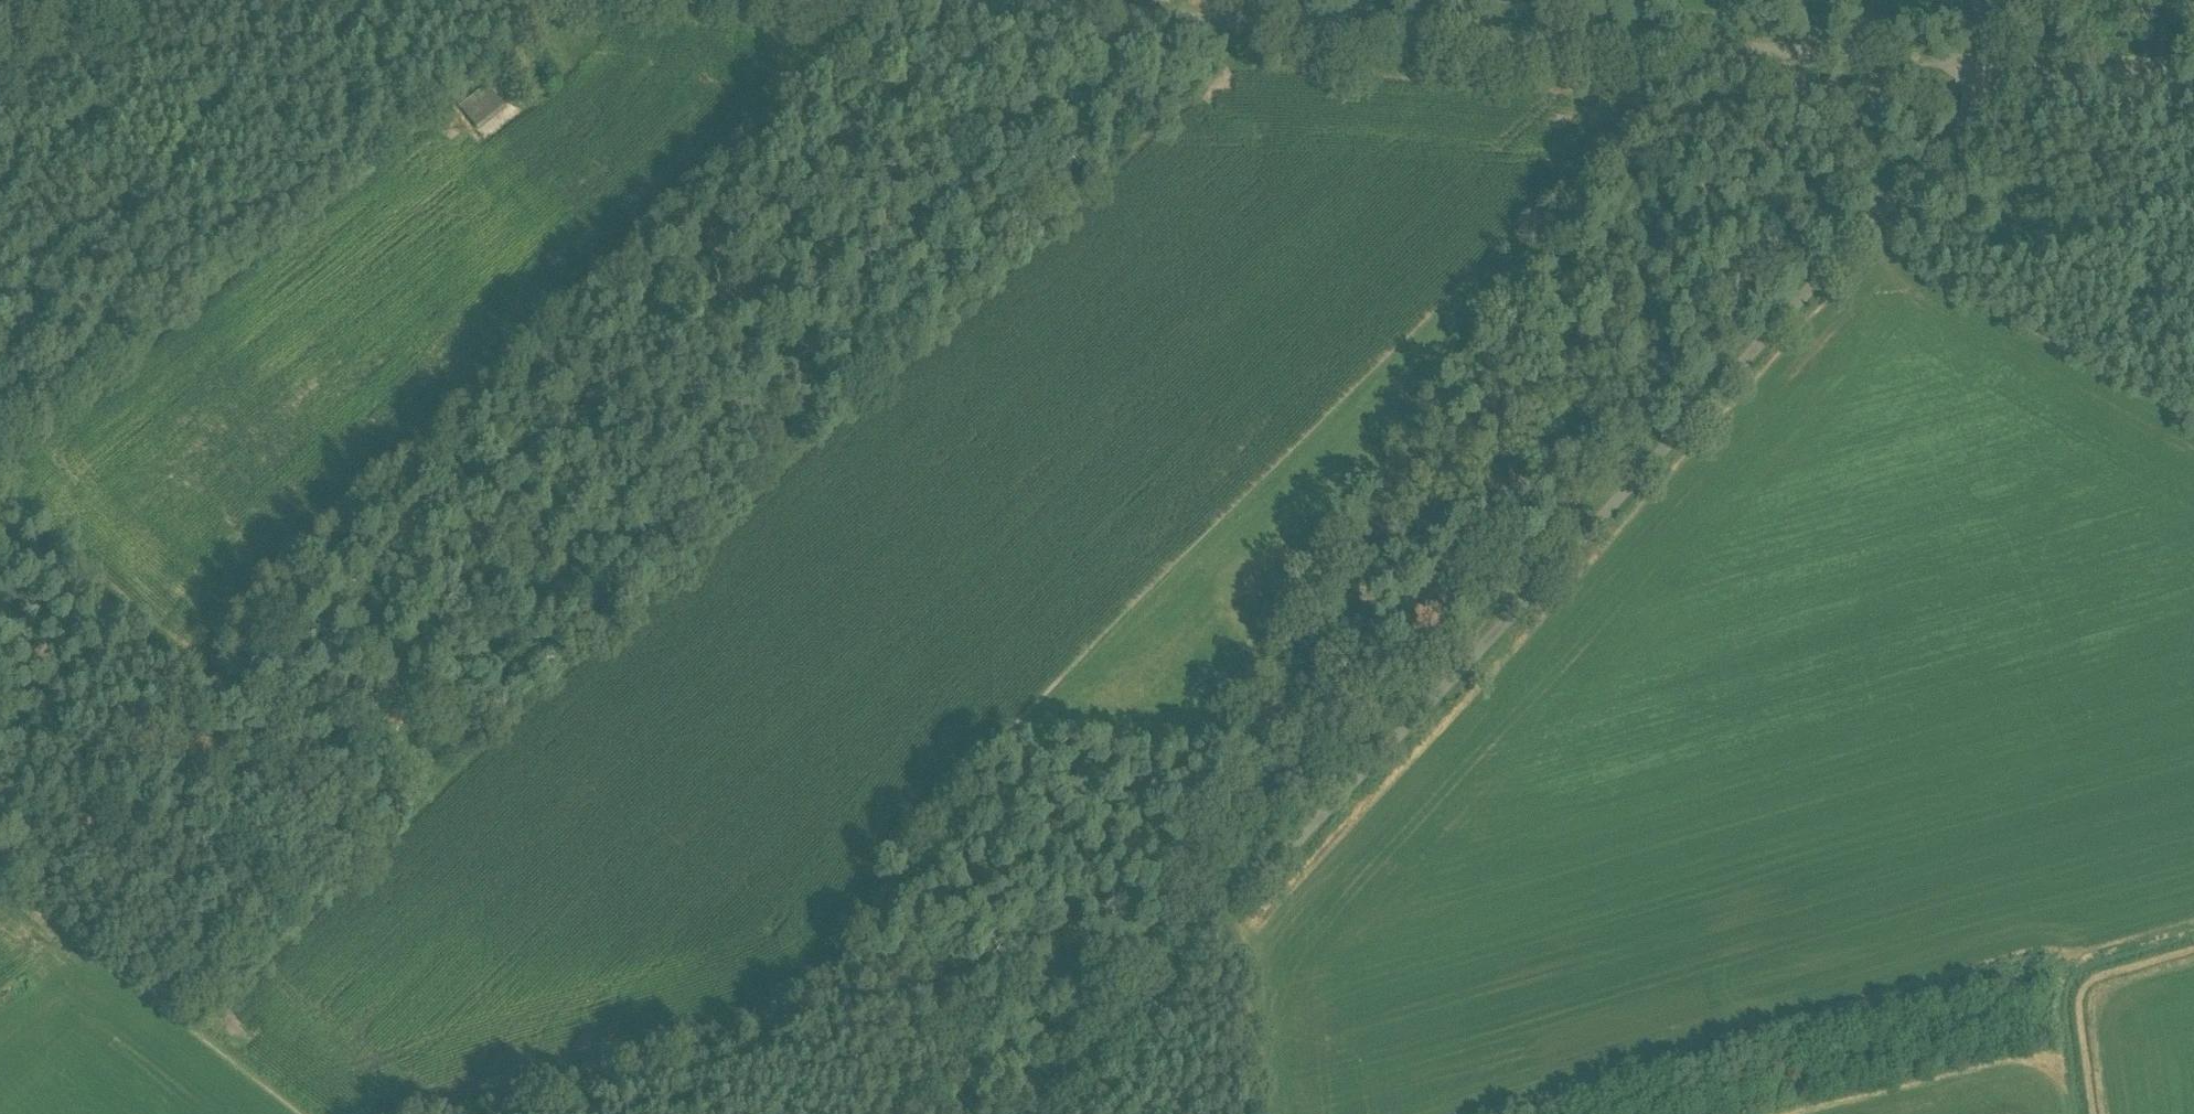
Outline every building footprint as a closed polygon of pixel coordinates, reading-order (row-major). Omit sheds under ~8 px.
[(497,89),(470,113),(489,135),(516,112),(497,89)]
